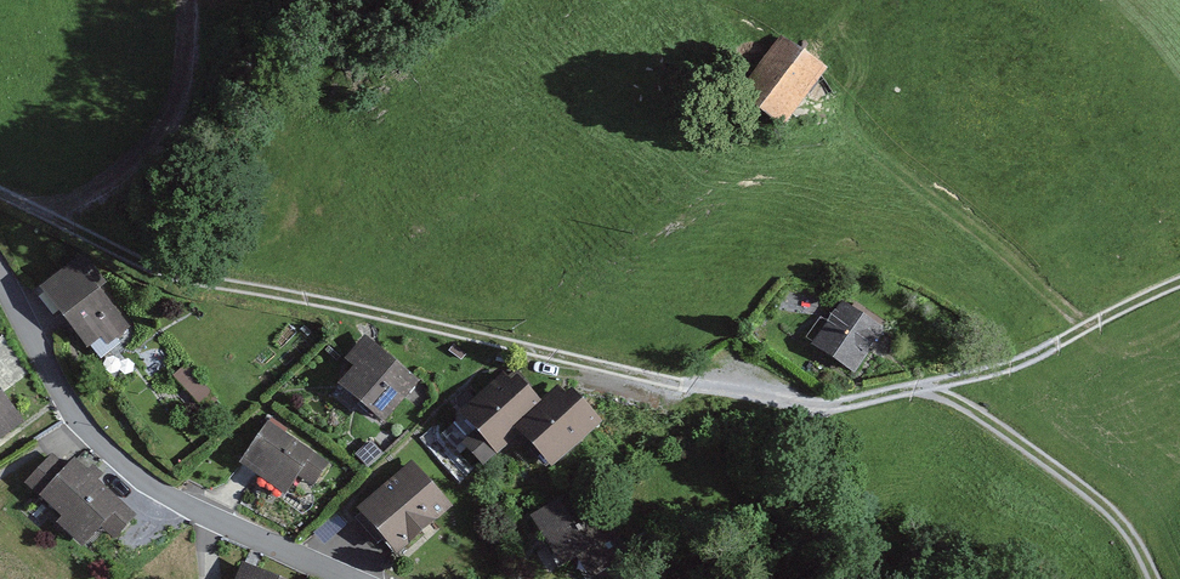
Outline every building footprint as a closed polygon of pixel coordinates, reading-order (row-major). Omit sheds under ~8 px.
[(780,41),(732,100),(776,134),(823,75),(780,41)] [(82,253),(40,287),(97,358),(130,332),(104,299),(113,291),(82,253)] [(889,334),(840,303),(809,352),(858,383),(889,334)] [(356,367),(339,387),(383,424),(418,383),(364,338),(346,359),(356,367)] [(503,366),(450,419),(493,463),(518,439),(549,470),(597,422),(558,383),(539,403),(503,366)] [(19,422),(0,396),(0,437),(19,422)] [(332,464),(266,427),(242,469),(291,496),(298,483),(315,493),(332,464)] [(47,460),(20,491),(87,549),(98,535),(120,554),(148,522),(79,461),(66,476),(47,460)] [(412,461),(352,516),(394,561),(454,506),(412,461)] [(577,492),(529,520),(557,568),(606,540),(577,492)]
